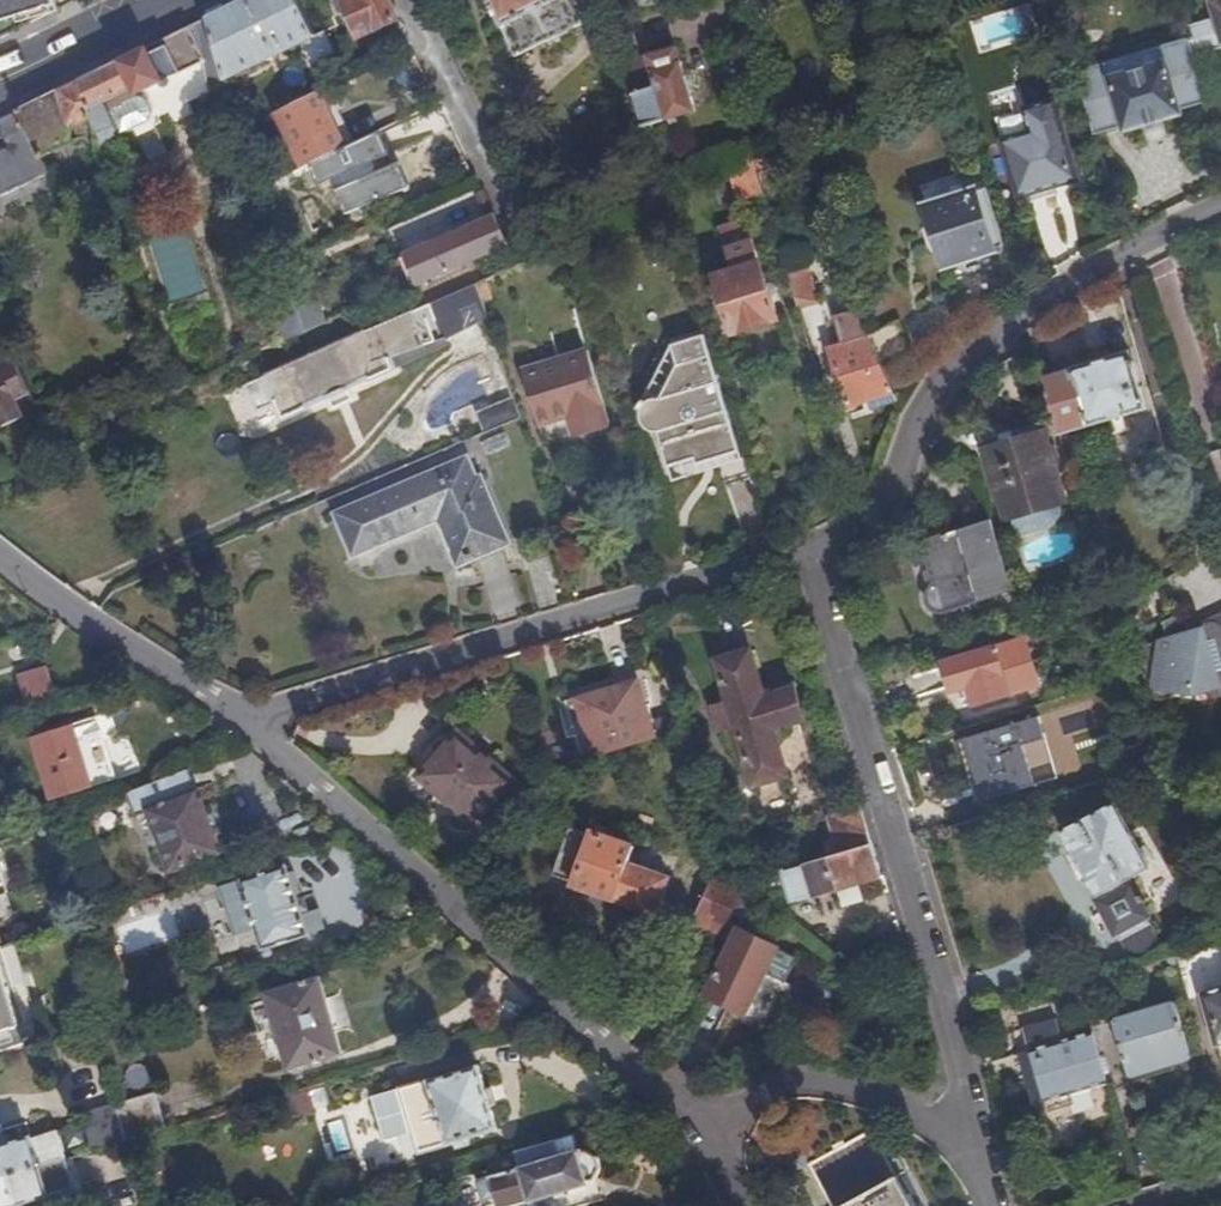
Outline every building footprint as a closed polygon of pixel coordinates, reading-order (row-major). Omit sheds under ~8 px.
[(32,24),(27,12),(55,4),(54,0),(0,0),(0,39),(32,24)] [(300,0),(243,0),(209,16),(228,78),(257,64),(259,69),(267,65),(265,61),(278,54),(276,47),(281,44),(285,51),(304,42),(313,60),(312,61),(313,63),(316,62),(316,60),(329,54),(335,53),(324,30),(316,34),(300,0)] [(389,0),(342,0),(359,37),(398,18),(389,0)] [(581,23),(570,0),(488,0),(500,25),(502,24),(517,55),(581,23)] [(662,0),(619,0),(621,9),(662,0)] [(943,16),(938,0),(930,0),(935,18),(943,16)] [(1196,54),(1220,47),(1220,0),(1212,0),(1211,0),(1216,16),(1187,26),(1196,54)] [(32,24),(57,11),(55,4),(27,12),(32,24)] [(228,78),(209,16),(79,80),(91,119),(101,151),(121,141),(119,135),(107,109),(135,96),(204,62),(213,90),(229,82),(228,78)] [(1075,70),(1094,132),(1122,125),(1124,131),(1181,114),(1180,108),(1207,99),(1188,37),(1160,46),(1164,60),(1109,77),(1105,62),(1075,70)] [(633,92),(642,125),(695,109),(676,47),(647,55),(656,85),(633,92)] [(647,55),(624,61),(633,92),(656,85),(647,55)] [(79,80),(0,119),(0,123),(11,145),(0,150),(0,194),(45,172),(46,174),(49,172),(41,157),(65,145),(63,141),(68,138),(71,134),(71,125),(91,119),(79,80)] [(850,111),(862,107),(857,90),(846,93),(850,111)] [(346,145),(320,91),(277,112),(303,167),(346,145)] [(107,109),(119,135),(150,120),(153,112),(147,99),(135,96),(107,109)] [(1015,159),(1025,192),(1076,177),(1054,99),(996,117),(1010,161),(1015,159)] [(394,141),(343,165),(364,210),(389,198),(385,190),(415,176),(414,175),(432,166),(424,149),(402,158),(394,141)] [(777,148),(749,157),(755,174),(785,164),(777,148)] [(749,157),(726,164),(737,199),(760,192),(755,174),(749,157)] [(1019,193),(1025,192),(1015,159),(1010,161),(1019,193)] [(945,263),(1003,245),(985,187),(927,206),(945,263)] [(470,235),(497,223),(494,217),(468,229),(470,235)] [(745,219),(718,228),(731,270),(714,276),(732,333),(779,318),(745,219)] [(419,281),(507,242),(497,223),(470,235),(468,229),(408,257),(419,281)] [(293,297),(305,332),(329,321),(312,275),(322,270),(314,250),(297,258),(283,264),(293,297)] [(128,269),(136,267),(132,253),(122,256),(121,260),(122,266),(128,269)] [(785,276),(795,311),(816,304),(806,270),(785,276)] [(475,282),(246,384),(257,409),(275,401),(281,414),(306,404),(305,402),(327,392),(329,395),(349,387),(348,384),(370,374),(371,376),(396,365),(391,355),(436,337),(426,314),(431,312),(441,335),(445,334),(479,319),(475,311),(483,308),(475,282)] [(284,341),(305,332),(293,297),(273,302),(284,341)] [(846,405),(869,399),(892,391),(882,368),(866,335),(854,311),(833,318),(841,345),(829,350),(846,405)] [(866,335),(882,368),(913,353),(898,320),(866,335)] [(391,355),(396,365),(448,343),(445,334),(441,335),(436,337),(391,355)] [(716,454),(716,456),(739,449),(705,334),(674,344),(679,364),(660,394),(656,393),(647,393),(638,398),(635,404),(637,407),(636,412),(637,420),(642,428),(650,431),(658,431),(668,465),(695,458),(695,460),(716,454)] [(587,349),(560,358),(561,362),(524,375),(539,425),(568,415),(575,436),(608,426),(601,404),(604,403),(587,349)] [(1045,379),(1061,434),(1105,421),(1114,418),(1146,408),(1129,352),(1045,379)] [(561,362),(560,358),(522,370),(524,375),(561,362)] [(16,366),(13,359),(0,366),(0,371),(1,373),(16,366)] [(16,366),(1,373),(0,371),(0,425),(1,427),(21,418),(13,398),(28,392),(16,366)] [(349,387),(329,395),(333,405),(352,396),(349,387)] [(870,404),(895,397),(892,391),(869,399),(870,404)] [(482,412),(489,430),(517,418),(511,398),(482,412)] [(1114,418),(1105,421),(1106,427),(1115,424),(1114,418)] [(1011,519),(1016,537),(1058,525),(1064,520),(1065,515),(1065,511),(1062,503),(1063,503),(1040,425),(1014,433),(1016,441),(987,450),(1008,519),(1011,519)] [(501,432),(481,441),(487,453),(507,445),(501,432)] [(718,459),(716,456),(716,454),(695,460),(697,465),(718,459)] [(466,457),(338,515),(335,516),(348,549),(352,558),(438,521),(457,565),(466,561),(467,563),(476,559),(475,557),(510,541),(480,475),(475,477),(466,457)] [(940,612),(1012,589),(991,521),(922,543),(934,584),(928,590),(926,595),(927,602),(932,608),(940,612)] [(1202,621),(1211,621),(1217,622),(1220,624),(1220,628),(1220,613),(1202,621)] [(1202,621),(1189,628),(1185,617),(1182,616),(1178,615),(1163,623),(1168,640),(1140,648),(1156,701),(1217,683),(1220,695),(1220,628),(1220,624),(1217,622),(1211,621),(1202,621)] [(1019,672),(1033,668),(1026,640),(943,664),(951,691),(968,687),(974,705),(1025,691),(1019,672)] [(1116,669),(1119,681),(1132,678),(1128,665),(1116,669)] [(18,677),(25,700),(55,691),(49,668),(18,677)] [(1038,687),(1033,668),(1019,672),(1025,691),(1038,687)] [(565,704),(581,761),(654,738),(637,682),(565,704)] [(771,690),(729,704),(741,744),(784,732),(782,727),(805,720),(795,689),(773,695),(771,690)] [(0,714),(0,728),(16,724),(13,710),(0,714)] [(93,787),(92,782),(79,741),(74,724),(32,738),(51,801),(93,787)] [(983,800),(1035,784),(1017,725),(965,740),(983,800)] [(419,776),(474,826),(512,782),(457,733),(452,738),(443,731),(415,762),(424,770),(419,776)] [(79,741),(92,782),(103,779),(90,738),(79,741)] [(221,853),(189,770),(128,794),(137,816),(148,812),(170,871),(221,853)] [(1115,804),(1061,833),(1075,857),(1074,858),(1082,872),(1083,871),(1095,895),(1097,894),(1099,899),(1097,901),(1115,934),(1118,933),(1120,938),(1148,923),(1146,918),(1148,916),(1141,902),(1143,900),(1141,895),(1138,896),(1131,882),(1127,884),(1125,880),(1149,866),(1115,804)] [(872,845),(861,807),(827,817),(838,855),(872,845)] [(574,885),(656,915),(670,877),(629,863),(635,846),(593,832),(591,835),(571,828),(555,875),(575,882),(574,885)] [(838,855),(746,882),(741,891),(756,898),(789,888),(794,902),(815,895),(815,897),(880,875),(879,870),(872,845),(838,855)] [(247,892),(245,893),(263,949),(309,934),(287,865),(243,880),(247,892)] [(746,882),(726,873),(718,870),(694,926),(720,938),(734,908),(739,897),(741,891),(746,882)] [(222,908),(213,878),(174,890),(185,921),(222,908)] [(6,893),(0,895),(0,916),(13,911),(6,893)] [(745,1014),(777,947),(739,929),(707,995),(745,1014)] [(0,966),(0,1053),(25,1045),(0,966)] [(266,993),(288,1069),(342,1053),(320,978),(266,993)] [(1078,987),(1066,991),(1070,1002),(1081,999),(1078,987)] [(1216,1046),(1220,1045),(1220,991),(1201,996),(1216,1046)] [(1132,1085),(1193,1066),(1175,1004),(1114,1023),(1132,1085)] [(1062,1096),(1108,1083),(1093,1031),(1063,1040),(1056,1020),(1014,1032),(1024,1065),(1033,1062),(1039,1084),(1030,1086),(1036,1103),(1044,1110),(1064,1105),(1062,1096)] [(81,1105),(107,1101),(101,1065),(75,1069),(81,1105)] [(415,1132),(421,1151),(497,1128),(478,1065),(374,1097),(387,1140),(402,1136),(415,1132)] [(115,1103),(126,1140),(167,1128),(155,1091),(115,1103)] [(308,1092),(278,1100),(283,1119),(313,1110),(308,1092)] [(92,1150),(126,1140),(115,1103),(81,1113),(92,1150)] [(40,1166),(64,1159),(56,1129),(0,1146),(0,1177),(40,1166)] [(408,1155),(421,1151),(415,1132),(402,1136),(408,1155)] [(810,1166),(832,1205),(912,1205),(896,1177),(896,1178),(871,1132),(810,1166)] [(573,1135),(486,1162),(488,1170),(478,1173),(481,1181),(479,1182),(484,1201),(496,1198),(499,1205),(514,1205),(589,1185),(588,1183),(596,1180),(602,1170),(598,1158),(588,1152),(580,1154),(573,1135)] [(48,1196),(40,1166),(0,1177),(0,1205),(14,1205),(48,1196)] [(145,1202),(135,1171),(98,1182),(105,1205),(131,1205),(145,1202)]
